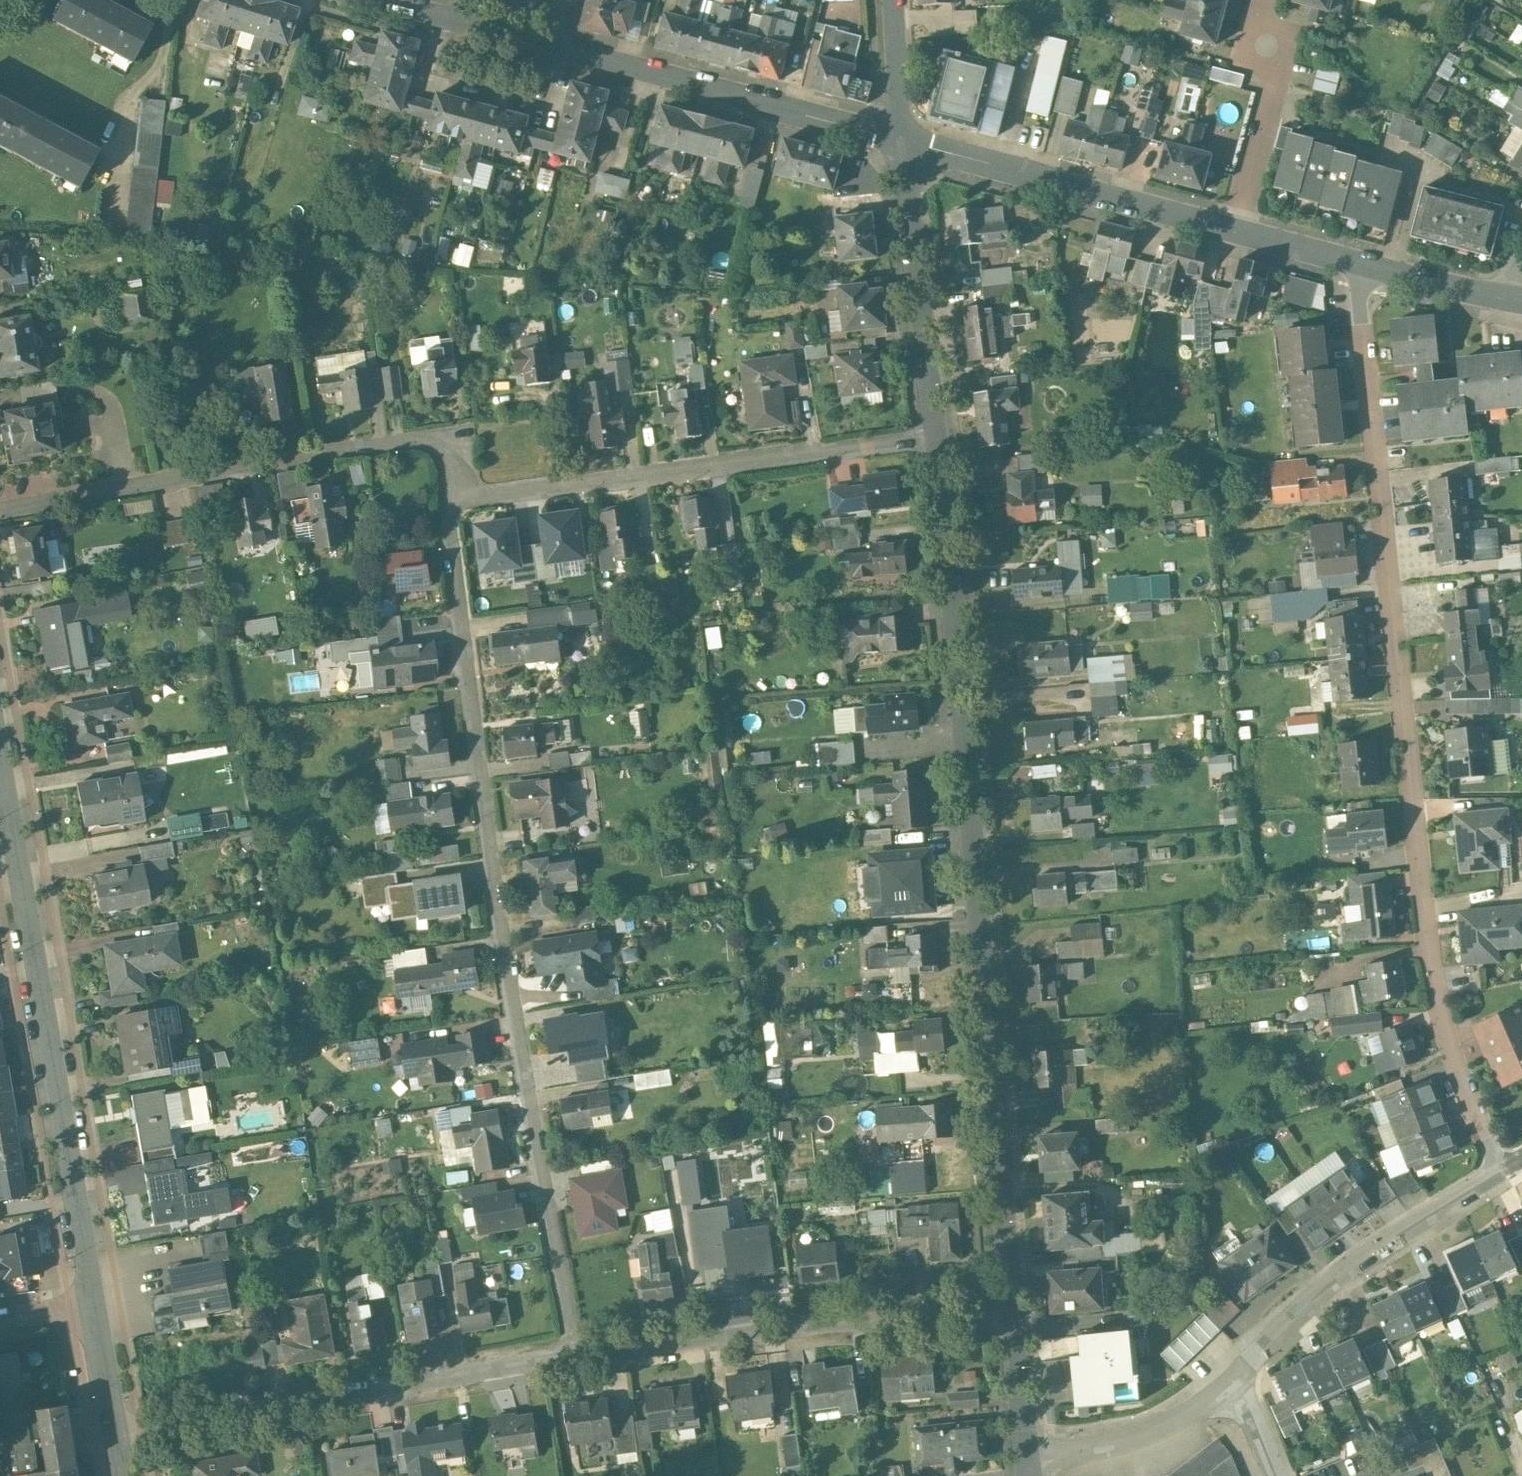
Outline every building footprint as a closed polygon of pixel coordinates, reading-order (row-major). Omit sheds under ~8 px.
[(97,0),(66,0),(54,21),(133,64),(151,30),(118,12),(119,10),(107,4),(106,5),(97,0)] [(198,13),(197,13),(196,17),(210,21),(207,31),(216,34),(227,0),(202,0),(198,13)] [(216,34),(225,37),(228,27),(241,31),(251,0),(227,0),(216,34)] [(241,31),(254,35),(247,57),(256,60),(260,48),(267,25),(267,24),(269,19),(275,3),(267,0),(251,0),(241,31)] [(588,7),(631,18),(632,18),(637,0),(590,0),(588,7)] [(678,18),(687,20),(693,0),(682,0),(678,18)] [(687,20),(697,23),(703,1),(703,0),(693,0),(687,20)] [(734,8),(743,10),(746,0),(736,0),(734,8)] [(1174,0),(1165,0),(1163,7),(1186,13),(1189,4),(1174,0)] [(1189,4),(1186,13),(1222,23),(1228,0),(1190,0),(1189,4)] [(1293,3),(1311,8),(1328,12),(1328,13),(1332,0),(1294,0),(1293,3)] [(713,3),(703,1),(697,23),(707,26),(713,3)] [(294,9),(275,3),(269,19),(267,24),(267,25),(260,48),(269,51),(272,41),(286,45),(287,42),(296,14),(297,10),(294,9)] [(724,6),(713,3),(707,26),(718,28),(724,6)] [(734,8),(724,5),(724,6),(718,28),(727,31),(734,8)] [(631,18),(588,7),(582,28),(613,36),(615,28),(628,31),(631,18)] [(1186,13),(1163,7),(1161,16),(1184,22),(1186,13)] [(743,10),(734,8),(727,31),(737,33),(743,10)] [(1328,12),(1311,8),(1308,22),(1324,27),(1328,12)] [(786,11),(777,9),(774,19),(783,21),(786,11)] [(977,10),(954,11),(955,34),(978,33),(977,10)] [(764,16),(754,13),(748,36),(758,39),(764,16)] [(1222,23),(1186,13),(1184,22),(1181,36),(1216,45),(1222,23)] [(678,18),(666,15),(658,48),(678,53),(687,20),(678,18)] [(764,16),(758,39),(768,42),(774,19),(764,16)] [(783,21),(774,19),(768,42),(789,47),(795,24),(783,21)] [(643,23),(633,20),(628,38),(639,40),(643,23)] [(697,23),(687,20),(678,53),(699,59),(707,26),(697,23)] [(1518,24),(1511,36),(1519,40),(1517,45),(1521,48),(1521,26),(1518,24)] [(839,29),(827,25),(818,58),(820,58),(854,67),(862,37),(838,31),(839,29)] [(718,28),(707,26),(699,59),(719,64),(727,31),(718,28)] [(216,34),(207,31),(203,43),(212,46),(216,34)] [(737,33),(727,31),(719,64),(739,70),(748,36),(737,33)] [(403,39),(402,38),(384,34),(381,33),(380,37),(381,37),(378,48),(368,45),(365,54),(411,66),(416,46),(417,42),(403,39)] [(225,37),(216,34),(212,46),(221,49),(225,37)] [(758,39),(748,36),(739,70),(759,75),(768,42),(758,39)] [(1045,36),(1027,112),(1048,117),(1067,42),(1045,36)] [(368,45),(355,42),(353,51),(365,54),(368,45)] [(789,47),(768,42),(759,75),(780,81),(789,47)] [(269,51),(260,48),(256,60),(265,63),(269,51)] [(365,54),(353,51),(350,60),(363,63),(365,54)] [(1014,69),(946,51),(928,119),(996,137),(1014,69)] [(411,66),(365,54),(363,63),(373,66),(369,79),(405,88),(408,79),(411,66)] [(854,67),(820,58),(812,89),(868,104),(873,83),(853,78),(856,68),(854,67)] [(1446,59),(1438,74),(1449,80),(1455,70),(1451,68),(1453,63),(1446,59)] [(1244,76),(1213,67),(1210,79),(1241,88),(1244,76)] [(1340,73),(1318,68),(1315,78),(1337,84),(1340,73)] [(1079,81),(1063,77),(1054,112),(1073,117),(1073,116),(1070,115),(1079,81)] [(405,88),(369,79),(364,98),(363,102),(412,115),(416,98),(404,95),(405,88)] [(1337,85),(1315,79),(1312,90),(1334,96),(1337,85)] [(588,88),(573,83),(572,87),(567,107),(613,119),(615,110),(605,107),(608,97),(609,93),(607,92),(588,87),(588,88)] [(1154,88),(1143,85),(1137,109),(1147,111),(1154,88)] [(1518,86),(1511,97),(1511,98),(1509,102),(1521,110),(1521,88),(1518,86)] [(1511,98),(1497,90),(1490,100),(1504,109),(1508,102),(1509,102),(1511,98)] [(461,100),(439,94),(438,96),(436,103),(423,100),(419,117),(432,120),(430,126),(429,130),(452,136),(462,100),(461,100)] [(1109,97),(1098,94),(1094,107),(1093,107),(1089,126),(1088,127),(1101,130),(1106,111),(1109,97)] [(1348,101),(1326,95),(1323,106),(1345,112),(1348,101)] [(317,101),(303,97),(298,115),(313,118),(317,101)] [(31,118),(4,103),(5,101),(0,98),(0,145),(14,152),(31,118)] [(416,98),(412,115),(419,117),(423,100),(416,98)] [(166,102),(142,99),(134,167),(158,169),(166,102)] [(483,105),(462,100),(452,136),(466,139),(460,161),(469,164),(475,142),(474,142),(483,105)] [(332,105),(317,101),(313,118),(327,122),(332,105)] [(1509,102),(1508,102),(1504,109),(1514,115),(1509,123),(1521,130),(1521,110),(1509,102)] [(506,112),(483,105),(474,142),(475,142),(469,164),(478,166),(484,144),(497,148),(501,134),(500,134),(501,128),(502,129),(506,112)] [(613,119),(567,107),(564,120),(561,129),(597,139),(600,125),(610,128),(613,119)] [(685,113),(663,107),(662,111),(655,139),(654,139),(653,143),(668,146),(664,159),(673,162),(674,159),(686,113),(685,113)] [(628,113),(615,110),(613,119),(625,122),(628,113)] [(1117,114),(1106,111),(1101,130),(1112,133),(1117,114)] [(526,117),(507,112),(506,112),(502,129),(501,128),(500,134),(501,134),(497,148),(520,154),(520,153),(521,151),(523,144),(535,147),(540,131),(527,127),(529,120),(530,118),(526,117)] [(701,117),(686,113),(674,159),(683,161),(686,151),(699,155),(709,119),(702,117),(701,117)] [(1405,116),(1394,113),(1388,135),(1399,138),(1404,119),(1405,116)] [(1158,120),(1147,117),(1141,138),(1152,141),(1158,120)] [(31,118),(14,152),(79,188),(98,154),(70,139),(71,137),(60,131),(59,133),(31,118)] [(625,122),(613,119),(610,128),(623,131),(625,122)] [(716,120),(709,119),(699,155),(712,158),(710,168),(719,171),(731,125),(716,121),(716,120)] [(1415,122),(1404,119),(1399,138),(1398,140),(1409,143),(1414,125),(1415,122)] [(1089,126),(1070,121),(1062,154),(1093,162),(1101,130),(1088,127),(1089,126)] [(1195,126),(1186,124),(1180,147),(1189,149),(1195,126)] [(750,130),(732,125),(731,125),(719,171),(728,173),(730,163),(745,167),(746,163),(745,163),(753,135),(754,131),(751,130),(750,130)] [(1425,128),(1414,125),(1409,143),(1409,146),(1420,149),(1425,128)] [(1204,128),(1195,126),(1189,149),(1198,151),(1204,128)] [(1293,129),(1281,126),(1275,148),(1286,151),(1290,134),(1291,135),(1293,129)] [(597,139),(561,129),(559,136),(547,133),(542,149),(577,158),(587,161),(591,162),(592,158),(597,139)] [(1112,133),(1101,130),(1093,162),(1122,169),(1130,138),(1112,133)] [(547,133),(540,131),(535,147),(542,149),(547,133)] [(1463,150),(1435,133),(1424,151),(1452,168),(1463,150)] [(1291,135),(1290,134),(1286,151),(1277,183),(1288,186),(1287,191),(1299,194),(1300,192),(1312,143),(1313,140),(1291,135)] [(844,155),(785,139),(776,175),(834,190),(844,155)] [(1180,147),(1166,143),(1157,179),(1180,185),(1189,149),(1180,147)] [(1335,149),(1312,143),(1300,192),(1310,195),(1308,200),(1320,203),(1321,201),(1334,152),(1335,149)] [(535,147),(523,144),(521,151),(520,153),(533,157),(535,147)] [(1198,151),(1189,149),(1180,185),(1203,191),(1212,155),(1198,151)] [(1519,150),(1509,166),(1521,174),(1521,152),(1519,150)] [(1337,211),(1350,157),(1334,152),(1321,201),(1331,204),(1330,209),(1337,211)] [(1350,157),(1337,211),(1343,213),(1343,211),(1353,213),(1366,164),(1356,162),(1357,159),(1350,157)] [(587,161),(577,158),(575,166),(585,169),(587,161)] [(673,162),(664,159),(662,169),(671,171),(673,162)] [(683,161),(674,159),(673,162),(671,171),(680,174),(683,161)] [(482,160),(475,184),(488,187),(495,164),(482,160)] [(469,164),(460,161),(456,175),(465,178),(469,164)] [(478,166),(469,164),(465,178),(474,180),(478,166)] [(1366,164),(1353,213),(1352,218),(1363,221),(1362,224),(1375,228),(1376,223),(1387,226),(1401,177),(1379,171),(1379,168),(1366,164)] [(158,169),(134,167),(126,237),(149,239),(158,169)] [(719,171),(710,168),(706,181),(715,183),(719,171)] [(728,173),(719,171),(715,183),(725,185),(728,173)] [(616,178),(601,174),(597,191),(611,195),(616,178)] [(630,181),(616,178),(611,195),(626,199),(630,181)] [(1505,208),(1424,187),(1411,237),(1491,258),(1505,208)] [(1002,208),(981,211),(981,208),(952,212),(957,246),(982,243),(983,243),(1009,240),(1010,240),(1008,224),(1004,224),(1002,208)] [(873,214),(836,218),(841,262),(878,258),(873,214)] [(1136,231),(1103,222),(1088,277),(1103,280),(1105,271),(1110,253),(1127,258),(1129,259),(1136,231)] [(1208,249),(1172,240),(1165,266),(1152,263),(1146,287),(1146,288),(1181,297),(1187,275),(1200,279),(1208,249)] [(470,264),(474,245),(461,242),(458,261),(470,264)] [(0,244),(0,279),(11,277),(6,243),(0,244)] [(1127,258),(1110,253),(1105,271),(1123,276),(1127,258)] [(1270,267),(1241,259),(1235,289),(1250,293),(1264,297),(1270,267)] [(1152,263),(1137,260),(1131,283),(1146,288),(1146,287),(1152,263)] [(1012,268),(981,271),(983,287),(1014,283),(1012,273),(1012,268)] [(1027,271),(1012,273),(1014,283),(1029,281),(1027,271)] [(52,274),(3,282),(6,298),(54,290),(52,274)] [(1276,298),(1321,307),(1326,282),(1281,274),(1276,298)] [(1014,283),(983,287),(985,301),(1015,297),(1014,283)] [(1213,285),(1204,283),(1199,285),(1194,303),(1194,337),(1196,350),(1212,350),(1211,335),(1212,335),(1211,322),(1209,301),(1213,285)] [(867,285),(841,288),(847,331),(868,328),(888,326),(883,291),(868,292),(867,285)] [(1234,290),(1213,285),(1209,301),(1211,322),(1225,326),(1227,316),(1231,302),(1234,290)] [(148,289),(121,294),(126,325),(154,320),(148,289)] [(1250,293),(1235,289),(1234,290),(1231,302),(1246,306),(1250,293)] [(1246,306),(1231,302),(1227,316),(1242,320),(1246,306)] [(993,305),(965,309),(969,342),(1015,336),(1013,317),(995,319),(993,305)] [(0,321),(0,378),(38,372),(29,316),(0,321)] [(1434,318),(1392,323),(1396,365),(1417,362),(1419,387),(1435,385),(1432,361),(1438,360),(1434,318)] [(800,321),(787,323),(790,349),(805,347),(805,346),(800,321)] [(1258,324),(1247,321),(1244,332),(1255,336),(1258,324)] [(470,347),(484,346),(482,324),(468,326),(470,347)] [(868,328),(847,331),(848,342),(852,341),(869,339),(868,328)] [(1322,328),(1281,333),(1286,377),(1335,372),(1335,371),(1327,372),(1322,328)] [(536,336),(510,340),(511,351),(538,348),(536,336)] [(438,337),(415,340),(412,343),(415,364),(423,363),(430,362),(429,350),(443,349),(442,339),(438,337)] [(695,337),(679,337),(680,362),(696,362),(695,337)] [(443,349),(429,350),(430,362),(423,363),(427,398),(451,395),(449,381),(459,379),(454,338),(442,339),(443,349)] [(848,342),(827,344),(829,357),(837,356),(837,355),(853,353),(852,341),(848,342)] [(827,344),(816,345),(817,356),(818,358),(829,357),(827,344)] [(816,345),(805,346),(805,347),(807,357),(817,356),(816,345)] [(538,348),(511,351),(514,374),(526,372),(528,386),(548,383),(548,382),(544,356),(543,347),(538,348)] [(384,399),(376,348),(365,350),(368,368),(373,401),(384,399)] [(629,349),(607,352),(609,365),(630,362),(629,349)] [(853,353),(837,355),(837,356),(842,395),(843,395),(844,404),(863,402),(862,393),(882,390),(877,350),(853,353)] [(559,354),(544,356),(548,382),(562,380),(559,354)] [(1466,412),(1521,406),(1521,367),(1521,355),(1458,362),(1460,382),(1466,412)] [(777,359),(744,363),(753,430),(788,425),(783,386),(797,384),(794,365),(778,367),(777,359)] [(630,362),(609,365),(612,391),(634,388),(630,362)] [(284,364),(255,369),(259,390),(264,422),(293,417),(284,364)] [(705,365),(693,367),(696,390),(708,389),(705,365)] [(399,367),(382,369),(386,399),(403,397),(399,367)] [(368,368),(337,372),(337,374),(318,377),(321,395),(341,392),(344,412),(374,407),(373,401),(368,368)] [(255,369),(232,373),(235,394),(259,390),(255,369)] [(1335,372),(1286,377),(1286,378),(1293,377),(1300,447),(1343,442),(1335,372)] [(1018,375),(992,378),(994,391),(1019,388),(1018,375)] [(55,380),(18,386),(23,411),(59,405),(55,380)] [(1466,412),(1460,382),(1435,385),(1419,387),(1400,389),(1405,440),(1468,434),(1466,412)] [(599,391),(582,393),(585,418),(591,418),(590,416),(598,415),(596,403),(612,401),(609,383),(598,384),(599,391)] [(994,391),(975,393),(981,448),(1011,445),(1007,411),(1022,409),(1019,388),(994,391)] [(689,390),(672,392),(674,404),(664,405),(666,419),(663,419),(664,427),(678,425),(680,439),(702,436),(698,401),(690,402),(689,390)] [(612,401),(596,403),(598,415),(613,413),(612,401)] [(23,411),(5,414),(6,425),(1,426),(5,450),(11,449),(13,465),(31,462),(30,456),(58,452),(54,429),(63,428),(59,405),(23,411)] [(598,415),(590,416),(591,418),(595,450),(618,447),(616,435),(629,433),(626,411),(598,415)] [(1045,452),(1018,455),(1019,473),(1033,472),(1034,472),(1046,471),(1045,452)] [(1512,457),(1476,461),(1477,475),(1513,472),(1512,457)] [(1345,466),(1308,470),(1307,458),(1271,462),(1275,502),(1321,498),(1321,499),(1348,496),(1345,466)] [(1019,473),(1010,474),(1011,492),(1007,492),(1009,522),(1037,520),(1036,510),(1057,509),(1055,489),(1035,491),(1034,472),(1033,472),(1019,473)] [(899,473),(867,477),(868,487),(849,489),(848,489),(851,508),(870,506),(870,507),(898,504),(896,490),(900,489),(899,473)] [(1465,478),(1431,481),(1435,522),(1469,518),(1467,497),(1462,497),(1460,479),(1465,479),(1465,478)] [(1080,483),(1080,501),(1099,502),(1099,483),(1080,483)] [(846,485),(832,487),(835,510),(851,508),(848,489),(847,489),(846,485)] [(308,503),(292,506),(295,526),(308,524),(309,526),(310,528),(313,527),(315,543),(323,548),(334,547),(338,539),(335,520),(346,519),(343,498),(332,500),(330,486),(306,489),(308,503)] [(1267,489),(1243,492),(1244,503),(1268,500),(1267,489)] [(255,498),(231,502),(239,549),(263,545),(261,532),(270,530),(267,513),(258,514),(255,498)] [(715,499),(682,503),(685,531),(696,530),(699,549),(718,546),(716,527),(718,527),(715,499)] [(632,510),(619,512),(618,508),(602,511),(606,542),(599,542),(603,569),(619,567),(618,561),(637,558),(635,539),(636,538),(632,510)] [(578,514),(544,519),(550,562),(584,557),(578,514)] [(857,517),(841,519),(843,534),(859,532),(857,517)] [(1469,518),(1435,522),(1439,562),(1472,559),(1473,559),(1473,558),(1468,558),(1466,540),(1471,540),(1471,532),(1469,518)] [(193,519),(161,525),(165,547),(197,541),(193,519)] [(516,519),(476,524),(482,569),(522,563),(516,519)] [(1342,523),(1312,526),(1314,546),(1314,547),(1316,562),(1321,561),(1322,577),(1356,573),(1357,573),(1354,542),(1345,542),(1342,523)] [(41,528),(13,533),(19,567),(16,568),(18,579),(21,578),(21,580),(49,575),(46,558),(59,556),(56,540),(44,543),(41,528)] [(1495,530),(1471,532),(1471,540),(1466,540),(1468,558),(1473,558),(1473,559),(1472,559),(1473,561),(1498,559),(1498,558),(1497,547),(1497,546),(1495,530)] [(843,534),(833,535),(835,550),(861,546),(859,532),(843,534)] [(403,542),(368,546),(369,563),(386,561),(386,557),(405,555),(403,542)] [(909,542),(876,543),(877,554),(854,555),(855,576),(906,573),(905,559),(910,559),(909,542)] [(1060,566),(1013,570),(1016,600),(1064,596),(1064,593),(1076,592),(1081,586),(1077,542),(1058,544),(1060,566)] [(735,544),(722,546),(725,566),(720,567),(723,590),(742,587),(735,544)] [(1497,546),(1497,547),(1498,558),(1521,556),(1520,544),(1497,546)] [(405,555),(386,557),(386,561),(387,573),(395,572),(397,588),(432,584),(430,565),(424,566),(423,553),(405,555)] [(1498,558),(1498,559),(1499,570),(1521,568),(1521,564),(1521,556),(1498,558)] [(661,567),(637,570),(642,600),(647,600),(659,598),(666,597),(661,567)] [(1520,572),(1499,575),(1500,585),(1521,583),(1520,572)] [(1356,573),(1322,577),(1323,589),(1327,589),(1358,586),(1356,573)] [(676,574),(663,575),(666,595),(679,593),(676,574)] [(1130,576),(1107,578),(1109,604),(1133,602),(1131,579),(1130,576)] [(1139,578),(1131,579),(1133,602),(1141,602),(1139,578)] [(527,582),(531,605),(543,603),(539,580),(527,582)] [(1323,589),(1282,594),(1284,608),(1281,608),(1282,623),(1298,621),(1310,619),(1326,604),(1328,604),(1327,589),(1323,589)] [(1476,589),(1456,591),(1459,612),(1445,614),(1448,642),(1477,639),(1475,626),(1480,625),(1476,589)] [(80,602),(36,610),(38,625),(42,624),(51,674),(62,672),(62,674),(74,672),(73,671),(90,668),(89,663),(91,663),(88,644),(86,645),(83,625),(131,616),(127,593),(99,598),(99,600),(80,604),(80,602)] [(659,598),(647,600),(648,607),(660,605),(659,598)] [(1359,599),(1335,602),(1336,608),(1327,609),(1329,621),(1327,621),(1331,660),(1365,656),(1359,599)] [(566,605),(531,610),(533,630),(557,628),(557,629),(569,628),(566,605)] [(902,606),(870,610),(871,620),(903,617),(902,606)] [(245,619),(248,637),(281,631),(278,613),(245,619)] [(397,614),(374,618),(377,637),(379,649),(401,646),(397,614)] [(871,620),(853,622),(856,654),(913,649),(910,617),(903,617),(871,620)] [(1282,623),(1274,624),(1275,634),(1300,632),(1298,621),(1282,623)] [(1501,623),(1491,624),(1493,638),(1502,637),(1501,623)] [(707,626),(711,646),(724,644),(720,624),(707,626)] [(528,632),(492,636),(493,651),(497,651),(499,665),(527,662),(526,656),(540,655),(541,659),(559,657),(559,658),(561,658),(557,629),(557,628),(533,630),(528,631),(528,632)] [(377,637),(329,643),(332,663),(350,660),(349,654),(369,652),(368,650),(379,649),(377,637)] [(1448,642),(1447,642),(1450,670),(1448,670),(1450,688),(1452,688),(1488,687),(1484,651),(1478,652),(1477,639),(1448,642)] [(379,649),(368,650),(369,652),(373,687),(436,679),(432,643),(401,646),(379,649)] [(1048,644),(1021,647),(1023,676),(1051,673),(1050,664),(1080,662),(1078,643),(1048,646),(1048,644)] [(1125,656),(1088,659),(1091,682),(1115,680),(1127,679),(1125,656)] [(1365,656),(1331,660),(1336,702),(1370,699),(1365,656)] [(1127,679),(1115,680),(1117,693),(1128,693),(1127,679)] [(1115,680),(1091,682),(1094,716),(1119,714),(1117,693),(1115,680)] [(1488,687),(1452,688),(1454,700),(1470,700),(1489,699),(1488,687)] [(128,695),(64,706),(71,746),(106,740),(102,720),(132,715),(128,695)] [(888,705),(854,708),(856,733),(919,728),(918,714),(922,714),(920,696),(887,698),(888,705)] [(1489,699),(1470,700),(1470,713),(1510,713),(1510,699),(1489,699)] [(646,711),(632,713),(635,737),(649,735),(646,711)] [(1289,713),(1289,730),(1315,731),(1316,714),(1289,713)] [(441,714),(413,718),(414,728),(383,732),(386,751),(397,749),(397,750),(416,748),(419,769),(451,765),(448,743),(445,744),(441,714)] [(1074,720),(1054,721),(1054,720),(1026,722),(1028,754),(1056,752),(1056,746),(1087,743),(1086,720),(1074,721),(1074,720)] [(535,725),(506,728),(508,742),(504,742),(506,759),(539,755),(538,746),(557,743),(555,723),(548,724),(548,728),(536,730),(535,725)] [(1488,727),(1448,731),(1453,779),(1493,774),(1488,727)] [(1133,732),(1112,735),(1113,747),(1134,745),(1133,732)] [(854,741),(818,744),(821,767),(856,764),(854,741)] [(1375,742),(1341,746),(1346,787),(1379,784),(1375,742)] [(1134,745),(1113,747),(1114,756),(1151,753),(1150,743),(1134,745)] [(131,744),(107,748),(109,762),(133,757),(131,744)] [(568,751),(549,754),(551,769),(571,767),(571,766),(569,755),(568,751)] [(591,751),(569,755),(571,766),(593,762),(591,751)] [(1206,753),(1207,769),(1235,768),(1234,752),(1206,753)] [(163,754),(134,760),(136,771),(165,766),(163,754)] [(399,759),(386,761),(378,762),(381,786),(388,785),(402,783),(399,759)] [(1028,764),(1028,776),(1053,775),(1052,762),(1028,764)] [(922,773),(893,775),(894,785),(873,786),(875,805),(893,804),(895,831),(927,828),(925,803),(923,803),(921,774),(922,774),(922,773)] [(137,776),(77,786),(83,816),(101,813),(102,819),(117,817),(119,824),(144,819),(137,776)] [(542,782),(513,786),(517,817),(545,814),(547,828),(568,825),(562,781),(542,783),(542,782)] [(402,783),(388,785),(390,802),(414,799),(412,782),(402,783)] [(414,799),(390,802),(394,831),(426,827),(426,829),(455,825),(451,794),(414,799)] [(1061,798),(1033,800),(1036,831),(1063,828),(1062,818),(1093,816),(1092,805),(1082,806),(1081,798),(1061,799),(1061,798)] [(170,816),(174,838),(207,832),(203,810),(170,816)] [(1508,810),(1458,816),(1464,872),(1501,868),(1497,838),(1511,837),(1508,810)] [(1382,812),(1349,815),(1348,815),(1327,817),(1329,832),(1347,830),(1349,853),(1387,849),(1382,812)] [(1096,823),(1075,825),(1076,838),(1097,836),(1096,823)] [(892,829),(865,832),(866,845),(893,843),(892,829)] [(385,867),(464,858),(463,844),(404,851),(402,837),(381,839),(385,867)] [(171,841),(139,847),(142,861),(174,855),(171,841)] [(1138,848),(1114,851),(1115,864),(1139,862),(1138,848)] [(929,853),(871,857),(875,912),(933,908),(929,853)] [(583,859),(524,867),(528,896),(529,896),(532,916),(561,912),(557,881),(586,877),(583,859)] [(131,863),(118,865),(119,872),(93,876),(99,910),(149,901),(143,867),(132,869),(131,863)] [(1118,869),(1104,871),(1106,890),(1119,889),(1118,869)] [(1097,871),(1088,872),(1089,891),(1089,892),(1099,891),(1097,871)] [(1067,873),(1040,875),(1041,889),(1035,889),(1037,906),(1070,903),(1069,893),(1089,891),(1088,872),(1067,874),(1067,873)] [(397,873),(362,878),(365,898),(387,894),(387,888),(399,887),(397,873)] [(1384,873),(1349,877),(1350,888),(1386,885),(1384,873)] [(460,877),(425,882),(426,886),(394,891),(397,916),(430,911),(431,919),(450,916),(450,913),(466,911),(460,877)] [(1386,885),(1350,888),(1352,904),(1363,903),(1366,920),(1344,923),(1346,940),(1396,934),(1392,899),(1388,900),(1386,885)] [(1330,904),(1320,905),(1322,920),(1332,919),(1330,904)] [(597,922),(595,907),(571,911),(573,926),(597,922)] [(1464,913),(1465,926),(1463,926),(1466,964),(1500,961),(1498,949),(1521,947),(1521,908),(1464,913)] [(634,917),(617,920),(619,933),(636,930),(634,917)] [(1103,922),(1071,925),(1073,941),(1104,939),(1103,922)] [(177,923),(153,927),(155,938),(174,935),(174,936),(179,935),(177,923)] [(887,927),(864,928),(865,943),(888,941),(887,927)] [(909,945),(867,948),(868,968),(890,967),(891,982),(912,980),(911,967),(920,966),(920,973),(939,972),(936,934),(908,935),(909,945)] [(155,938),(106,947),(113,991),(114,994),(135,991),(138,990),(135,972),(179,965),(174,936),(174,935),(155,938)] [(597,935),(565,940),(565,939),(536,943),(541,975),(568,971),(571,991),(585,989),(605,986),(604,981),(597,935)] [(1073,941),(1059,942),(1060,959),(1105,956),(1104,939),(1073,941)] [(426,949),(394,954),(398,976),(430,970),(426,949)] [(430,970),(398,976),(401,995),(408,994),(409,999),(400,1012),(433,1007),(430,990),(450,987),(450,989),(479,984),(474,953),(446,958),(447,968),(430,970)] [(1399,960),(1366,965),(1368,980),(1358,981),(1361,1002),(1405,995),(1399,960)] [(1084,964),(1027,968),(1030,1003),(1059,1001),(1057,982),(1086,980),(1084,964)] [(618,978),(604,981),(605,986),(585,989),(587,1002),(620,997),(618,978)] [(1351,985),(1331,988),(1332,991),(1336,1017),(1356,1015),(1351,985)] [(113,991),(99,993),(102,1009),(137,1003),(135,991),(114,994),(113,991)] [(1332,991),(1307,995),(1311,1020),(1336,1017),(1332,991)] [(174,1008),(119,1018),(129,1074),(165,1067),(159,1036),(178,1032),(174,1008)] [(1520,1008),(1479,1025),(1505,1088),(1521,1081),(1521,1012),(1520,1008)] [(1381,1014),(1333,1019),(1335,1036),(1382,1031),(1381,1014)] [(577,1017),(548,1022),(553,1053),(579,1048),(581,1060),(581,1061),(604,1058),(607,1057),(605,1044),(608,1043),(603,1016),(577,1020),(577,1017)] [(942,1020),(914,1023),(914,1032),(895,1034),(896,1053),(916,1052),(916,1053),(944,1051),(942,1020)] [(1410,1026),(1382,1035),(1388,1053),(1376,1056),(1381,1073),(1421,1060),(1410,1026)] [(486,1032),(458,1037),(460,1046),(447,1048),(451,1069),(491,1062),(486,1032)] [(379,1038),(349,1043),(353,1066),(382,1061),(379,1038)] [(446,1041),(405,1047),(409,1076),(422,1074),(424,1084),(453,1079),(451,1069),(447,1048),(446,1041)] [(1087,1050),(1034,1054),(1037,1088),(1064,1086),(1063,1067),(1089,1065),(1087,1050)] [(199,1057),(169,1062),(172,1078),(201,1072),(199,1057)] [(604,1058),(581,1061),(581,1060),(575,1061),(579,1085),(607,1080),(604,1058)] [(670,1069),(635,1075),(637,1090),(672,1084),(670,1069)] [(1402,1080),(1375,1090),(1380,1103),(1385,1100),(1384,1099),(1406,1091),(1402,1080)] [(1406,1091),(1384,1099),(1385,1100),(1393,1123),(1438,1106),(1438,1104),(1436,1105),(1432,1096),(1434,1095),(1429,1082),(1406,1091)] [(203,1088),(132,1100),(141,1152),(172,1147),(169,1128),(209,1121),(203,1088)] [(1091,1090),(1064,1092),(1065,1109),(1092,1107),(1091,1090)] [(0,1093),(0,1119),(12,1117),(8,1091),(0,1093)] [(589,1095),(563,1100),(563,1099),(562,1099),(567,1130),(568,1130),(568,1129),(594,1125),(595,1128),(613,1124),(611,1111),(612,1111),(609,1092),(589,1096),(589,1095)] [(950,1105),(877,1111),(879,1142),(924,1138),(924,1139),(953,1137),(950,1105)] [(1438,1106),(1393,1123),(1402,1146),(1447,1129),(1443,1118),(1441,1119),(1437,1108),(1439,1108),(1438,1106)] [(499,1110),(473,1115),(472,1107),(451,1111),(454,1129),(454,1130),(457,1148),(476,1145),(480,1171),(509,1166),(504,1141),(505,1141),(499,1110)] [(0,1119),(0,1145),(16,1142),(12,1117),(0,1119)] [(1129,1119),(1097,1121),(1098,1135),(1130,1133),(1129,1119)] [(454,1129),(442,1131),(445,1150),(457,1148),(454,1130),(454,1129)] [(1447,1129),(1402,1146),(1411,1170),(1456,1153),(1452,1141),(1450,1141),(1447,1131),(1448,1131),(1447,1129)] [(1063,1136),(1053,1136),(1053,1137),(1039,1138),(1042,1173),(1045,1172),(1073,1170),(1080,1169),(1077,1135),(1063,1136)] [(0,1145),(0,1170),(20,1167),(16,1142),(0,1145)] [(174,1158),(172,1147),(141,1152),(144,1164),(174,1158)] [(144,1164),(143,1164),(145,1175),(168,1171),(172,1197),(188,1194),(184,1171),(212,1163),(210,1152),(174,1158),(144,1164)] [(704,1157),(681,1158),(683,1203),(706,1202),(704,1157)] [(891,1191),(925,1190),(923,1164),(912,1165),(911,1160),(898,1160),(899,1175),(890,1176),(891,1191)] [(0,1170),(0,1198),(25,1194),(20,1167),(0,1170)] [(1364,1194),(1347,1169),(1326,1183),(1354,1223),(1373,1209),(1374,1209),(1364,1194)] [(1073,1170),(1045,1172),(1046,1183),(1074,1181),(1073,1170)] [(188,1194),(172,1197),(168,1171),(145,1175),(154,1225),(186,1219),(186,1220),(231,1212),(227,1188),(188,1194)] [(621,1171),(572,1180),(582,1236),(617,1230),(611,1197),(625,1195),(621,1171)] [(1421,1189),(1410,1173),(1400,1180),(1409,1193),(1411,1196),(1421,1189)] [(1400,1180),(1397,1175),(1387,1181),(1398,1197),(1397,1198),(1398,1199),(1409,1193),(1400,1180)] [(1385,1179),(1374,1187),(1387,1205),(1397,1198),(1398,1197),(1387,1181),(1385,1179)] [(497,1182),(474,1186),(476,1199),(476,1200),(499,1195),(497,1182)] [(1326,1183),(1307,1197),(1334,1236),(1354,1223),(1326,1183)] [(476,1199),(474,1186),(463,1188),(465,1201),(476,1199)] [(1387,1205),(1374,1187),(1364,1194),(1374,1209),(1373,1209),(1376,1213),(1387,1205)] [(499,1195),(476,1200),(481,1233),(525,1225),(522,1207),(516,1208),(514,1193),(499,1195)] [(1089,1193),(1045,1197),(1049,1250),(1093,1246),(1093,1245),(1105,1244),(1104,1238),(1103,1222),(1091,1223),(1089,1193)] [(1334,1236),(1307,1197),(1286,1211),(1298,1229),(1313,1251),(1334,1236)] [(756,1201),(746,1203),(748,1221),(758,1220),(756,1201)] [(957,1204),(909,1208),(910,1218),(896,1219),(897,1238),(911,1237),(931,1236),(931,1237),(940,1236),(942,1260),(961,1258),(959,1235),(959,1234),(957,1204)] [(1286,1211),(1285,1209),(1275,1215),(1289,1236),(1298,1229),(1286,1211)] [(766,1229),(729,1234),(726,1210),(694,1214),(701,1268),(731,1264),(733,1277),(772,1272),(766,1229)] [(669,1220),(653,1222),(655,1233),(660,1232),(670,1230),(669,1220)] [(0,1235),(0,1288),(3,1288),(4,1288),(2,1278),(24,1274),(40,1271),(32,1229),(0,1235)] [(670,1230),(660,1232),(664,1258),(678,1256),(673,1229),(670,1230)] [(226,1231),(199,1235),(203,1259),(230,1255),(226,1231)] [(1270,1231),(1244,1248),(1236,1236),(1213,1253),(1246,1301),(1295,1267),(1270,1231)] [(1501,1232),(1486,1239),(1476,1245),(1491,1277),(1517,1265),(1501,1232)] [(1141,1234),(1104,1238),(1105,1244),(1105,1257),(1118,1256),(1143,1253),(1141,1234)] [(1521,1236),(1510,1241),(1521,1266),(1521,1239),(1521,1236)] [(449,1238),(437,1240),(441,1263),(453,1261),(449,1238)] [(657,1242),(639,1244),(643,1277),(642,1277),(645,1305),(675,1301),(672,1273),(662,1274),(657,1242)] [(835,1244),(798,1247),(802,1285),(839,1281),(835,1244)] [(1476,1245),(1466,1249),(1466,1248),(1450,1255),(1465,1289),(1491,1277),(1476,1245)] [(1105,1258),(1064,1261),(1065,1273),(1100,1271),(1100,1272),(1119,1270),(1118,1256),(1105,1257),(1105,1258)] [(439,1260),(421,1264),(424,1282),(431,1281),(434,1298),(445,1296),(439,1260)] [(225,1261),(169,1270),(172,1285),(178,1317),(179,1316),(233,1307),(225,1261)] [(473,1263),(453,1266),(456,1283),(476,1280),(473,1263)] [(1065,1273),(1051,1275),(1053,1311),(1103,1308),(1100,1272),(1100,1271),(1065,1273)] [(24,1274),(2,1278),(4,1288),(3,1288),(4,1295),(27,1291),(24,1274)] [(381,1274),(364,1277),(366,1289),(368,1300),(369,1300),(385,1297),(381,1274)] [(476,1280),(456,1283),(459,1303),(457,1303),(462,1332),(493,1326),(494,1326),(511,1323),(507,1297),(489,1300),(488,1297),(479,1299),(476,1280)] [(424,1282),(405,1286),(409,1304),(405,1305),(411,1341),(431,1338),(430,1335),(440,1333),(434,1298),(431,1281),(424,1282)] [(1427,1281),(1412,1288),(1412,1289),(1401,1294),(1416,1328),(1442,1315),(1427,1281)] [(1468,1307),(1457,1282),(1445,1287),(1457,1312),(1468,1307)] [(166,1293),(151,1296),(158,1334),(181,1330),(179,1316),(178,1317),(172,1285),(165,1286),(166,1293)] [(1457,1312),(1445,1287),(1435,1292),(1446,1317),(1457,1312)] [(366,1289),(347,1292),(353,1323),(352,1323),(356,1345),(355,1345),(357,1355),(369,1353),(369,1349),(387,1345),(382,1318),(372,1320),(369,1300),(368,1300),(366,1289)] [(1241,1311),(1223,1292),(1207,1306),(1208,1306),(1209,1318),(1221,1330),(1241,1311)] [(1401,1294),(1391,1299),(1391,1298),(1375,1305),(1390,1339),(1416,1328),(1401,1294)] [(333,1355),(323,1299),(289,1305),(294,1335),(301,1334),(303,1342),(286,1345),(289,1362),(333,1355)] [(1040,1351),(1060,1350),(1058,1321),(1038,1322),(1040,1351)] [(1214,1341),(1199,1324),(1190,1332),(1205,1349),(1214,1341)] [(1133,1330),(1079,1335),(1081,1357),(1071,1358),(1075,1407),(1140,1402),(1133,1330)] [(1190,1332),(1181,1340),(1196,1357),(1205,1349),(1190,1332)] [(1397,1364),(1385,1339),(1375,1344),(1386,1369),(1397,1364)] [(276,1341),(263,1344),(264,1351),(267,1366),(280,1364),(276,1341)] [(1355,1341),(1329,1352),(1343,1384),(1369,1373),(1355,1341)] [(1386,1369),(1375,1344),(1363,1349),(1375,1374),(1386,1369)] [(264,1351),(245,1355),(248,1370),(267,1366),(264,1351)] [(1329,1352),(1302,1364),(1316,1396),(1343,1384),(1329,1352)] [(0,1355),(0,1475),(19,1475),(25,1475),(37,1473),(37,1472),(33,1443),(28,1444),(20,1374),(23,1374),(22,1370),(19,1371),(17,1354),(0,1355)] [(917,1358),(883,1361),(886,1398),(900,1397),(900,1390),(935,1387),(932,1354),(917,1355),(917,1358)] [(852,1367),(824,1371),(823,1364),(803,1367),(807,1396),(809,1396),(811,1408),(840,1404),(841,1412),(858,1409),(852,1367)] [(1302,1364),(1276,1375),(1286,1399),(1290,1407),(1316,1396),(1302,1364)] [(770,1372),(726,1378),(729,1398),(729,1399),(730,1404),(732,1404),(733,1415),(772,1409),(769,1392),(773,1392),(770,1372)] [(691,1385),(646,1393),(650,1419),(652,1431),(678,1427),(677,1422),(697,1419),(691,1385)] [(978,1393),(951,1395),(952,1407),(979,1405),(978,1393)] [(1290,1407),(1286,1399),(1271,1406),(1285,1438),(1300,1431),(1290,1407)] [(608,1400),(567,1406),(572,1442),(595,1439),(595,1435),(613,1432),(608,1400)] [(65,1406),(33,1411),(43,1471),(74,1466),(75,1466),(65,1406)] [(532,1416),(511,1419),(510,1417),(490,1420),(495,1450),(537,1443),(532,1416)] [(650,1419),(634,1422),(638,1449),(654,1447),(652,1431),(650,1419)] [(981,1423),(918,1429),(920,1456),(957,1453),(958,1459),(984,1457),(981,1423)] [(407,1433),(410,1453),(408,1453),(411,1475),(436,1475),(433,1455),(463,1451),(464,1457),(466,1457),(461,1426),(446,1428),(446,1425),(442,1426),(442,1429),(407,1433)] [(407,1429),(393,1431),(397,1455),(408,1453),(410,1453),(407,1433),(407,1429)] [(393,1431),(381,1433),(384,1457),(393,1456),(397,1455),(393,1431)] [(329,1453),(332,1475),(353,1475),(381,1472),(379,1463),(393,1461),(393,1456),(384,1457),(381,1433),(375,1434),(375,1433),(352,1437),(354,1450),(329,1453)] [(797,1434),(781,1436),(786,1468),(802,1465),(797,1434)] [(1411,1467),(1425,1463),(1428,1475),(1446,1475),(1437,1437),(1405,1444),(1411,1467)] [(1172,1475),(1209,1475),(1213,1473),(1233,1458),(1219,1440),(1172,1475)] [(198,1467),(199,1475),(256,1475),(260,1475),(257,1457),(198,1467)] [(1233,1458),(1213,1473),(1214,1475),(1240,1475),(1233,1458)] [(39,1472),(40,1475),(76,1475),(74,1466),(43,1471),(39,1472)]
